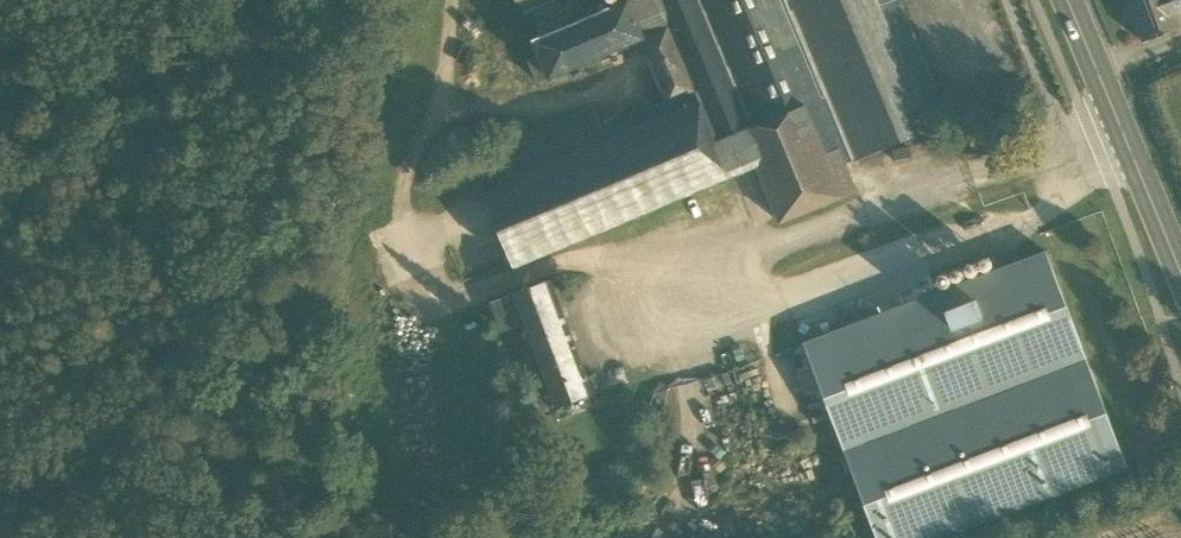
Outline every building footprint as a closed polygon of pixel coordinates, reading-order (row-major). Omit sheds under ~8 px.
[(909,146),(910,146),(911,147),(934,137),(930,127),(876,0),(609,0),(612,7),(536,40),(541,53),(531,58),(540,80),(551,76),(641,38),(668,101),(604,127),(595,106),(535,130),(549,164),(505,183),(485,191),(516,265),(757,165),(781,221),(857,190),(846,164),(852,161),(907,139),(909,146)] [(536,40),(612,7),(609,0),(519,0),(525,14),(524,15),(535,40),(536,40)] [(930,127),(952,118),(944,100),(941,101),(898,0),(876,0),(930,127)] [(1143,44),(1180,29),(1174,15),(1180,12),(1180,0),(1135,0),(1127,3),(1143,44)] [(491,149),(505,183),(549,164),(535,130),(491,149)] [(913,156),(911,147),(910,146),(909,146),(892,150),(895,160),(913,156)] [(878,537),(936,537),(1127,466),(1073,322),(1046,252),(804,343),(878,537)] [(962,273),(958,268),(953,270),(951,275),(955,280),(961,278),(962,273)] [(950,279),(946,275),(940,276),(938,282),(942,286),(948,285),(950,279)] [(542,373),(554,406),(594,391),(592,383),(599,381),(595,371),(588,373),(552,278),(495,299),(506,329),(523,323),(529,341),(523,343),(536,375),(542,373)] [(558,482),(565,479),(577,474),(578,474),(573,462),(554,469),(558,482)] [(583,488),(577,474),(565,479),(570,493),(583,488)]
